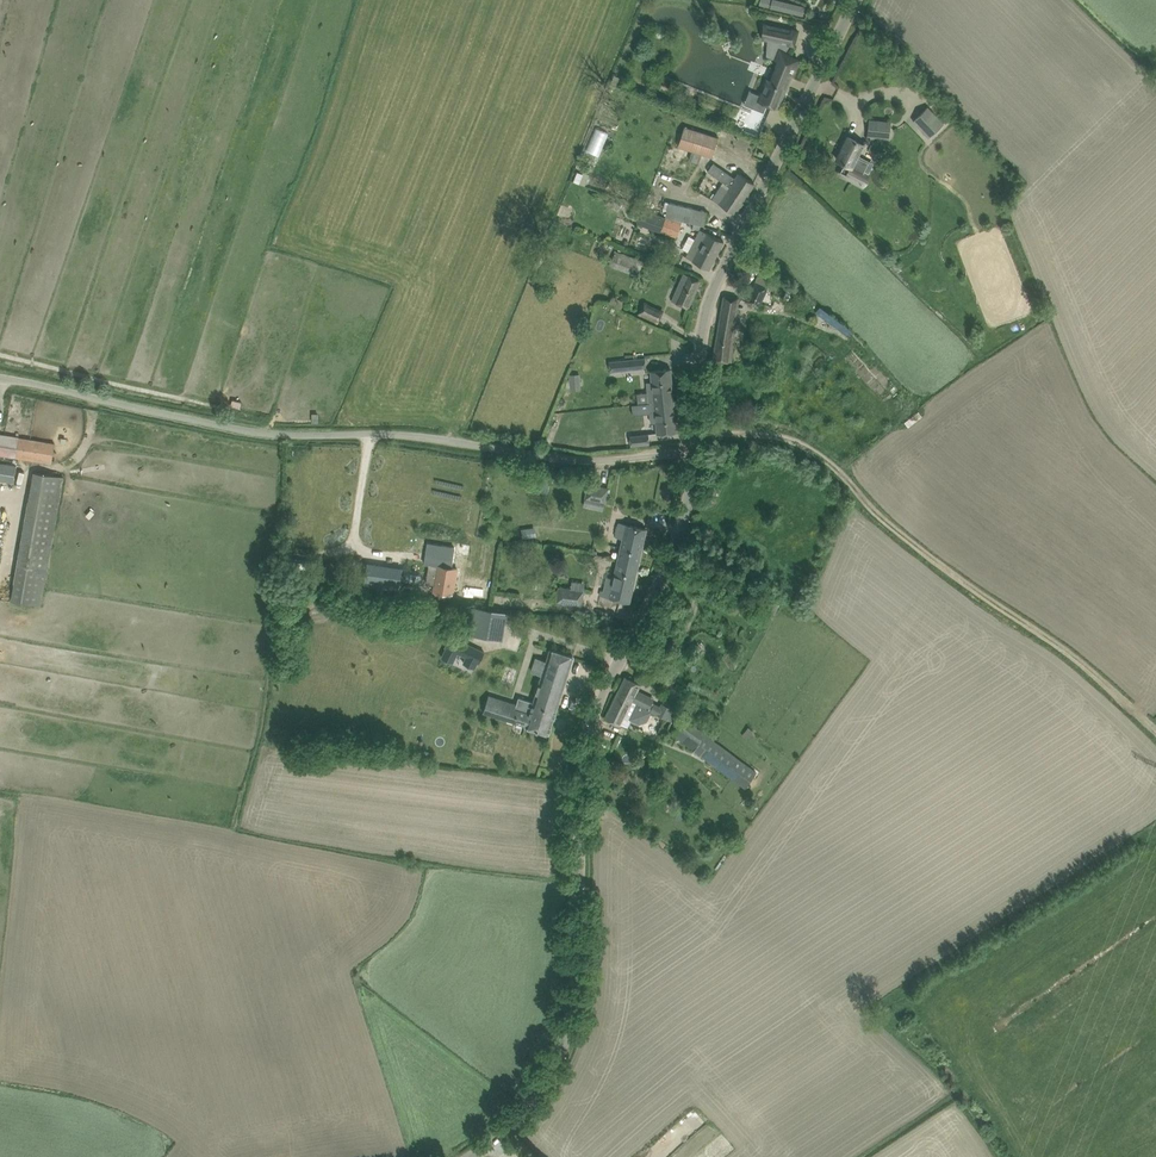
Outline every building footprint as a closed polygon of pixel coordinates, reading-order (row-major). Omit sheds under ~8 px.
[(770,7),(804,15),(806,6),(783,0),(772,0),(770,6),(770,7)] [(767,80),(761,95),(769,99),(767,104),(779,109),(787,87),(792,75),(794,76),(795,73),(796,70),(797,66),(798,63),(798,59),(786,53),(791,44),(794,45),(798,30),(769,24),(769,25),(769,27),(768,39),(767,56),(778,60),(770,81),(767,80)] [(615,75),(612,82),(619,85),(622,78),(615,75)] [(928,107),(915,120),(931,136),(944,123),(928,107)] [(870,120),(868,135),(882,136),(883,127),(890,128),(891,123),(870,120)] [(685,127),(678,146),(692,150),(702,154),(712,157),(718,137),(685,127)] [(598,156),(609,134),(597,128),(586,150),(598,156)] [(848,137),(837,159),(847,164),(843,172),(848,175),(847,177),(846,178),(853,181),(853,180),(862,185),(868,174),(864,172),(869,163),(858,157),(864,145),(848,137)] [(692,150),(689,160),(700,163),(702,154),(692,150)] [(714,163),(708,170),(724,181),(722,184),(745,199),(755,183),(736,171),(733,176),(714,163)] [(720,187),(712,198),(736,214),(745,199),(724,186),(722,184),(720,187)] [(614,199),(611,203),(619,209),(622,205),(614,199)] [(707,211),(669,201),(665,217),(682,223),(683,221),(704,225),(707,211)] [(677,236),(682,223),(665,217),(643,209),(641,213),(638,224),(677,236)] [(689,236),(682,249),(689,252),(687,256),(693,259),(693,260),(710,269),(724,241),(713,236),(707,233),(701,229),(695,240),(689,236)] [(640,234),(635,245),(646,250),(651,238),(640,234)] [(639,275),(644,260),(614,249),(609,265),(639,275)] [(668,261),(671,254),(662,251),(659,259),(668,261)] [(689,308),(701,281),(686,274),(674,301),(689,308)] [(759,306),(767,287),(756,282),(746,300),(759,306)] [(622,309),(625,301),(613,296),(610,303),(622,309)] [(730,363),(738,310),(740,298),(724,296),(713,359),(725,361),(730,363)] [(644,303),(639,314),(648,318),(653,307),(644,303)] [(818,313),(846,334),(850,330),(822,308),(818,313)] [(609,371),(646,367),(645,358),(609,362),(609,371)] [(653,392),(648,392),(650,402),(674,400),(671,369),(651,371),(652,382),(653,392)] [(571,389),(581,389),(580,374),(570,374),(571,389)] [(650,402),(632,404),(633,415),(651,413),(655,412),(656,422),(657,433),(677,431),(674,400),(650,402)] [(631,445),(650,444),(649,434),(630,435),(631,445)] [(53,455),(55,444),(0,435),(0,456),(51,464),(53,455)] [(16,465),(0,463),(0,480),(14,483),(16,465)] [(41,605),(48,570),(64,477),(33,472),(12,600),(41,605)] [(539,480),(537,491),(547,493),(549,482),(539,480)] [(712,481),(710,493),(716,494),(718,483),(712,481)] [(588,483),(585,499),(606,503),(609,488),(588,483)] [(476,528),(480,506),(473,504),(468,527),(476,528)] [(638,564),(647,529),(619,522),(616,537),(623,538),(618,560),(638,564)] [(523,538),(537,536),(535,527),(522,528),(523,538)] [(428,544),(425,564),(431,565),(428,583),(435,585),(434,591),(452,594),(456,569),(451,568),(455,548),(428,544)] [(601,590),(600,595),(630,602),(638,564),(618,560),(614,578),(607,577),(604,591),(601,590)] [(400,590),(403,567),(385,565),(383,582),(365,580),(364,585),(400,590)] [(582,604),(584,590),(559,587),(557,601),(582,604)] [(476,607),(472,634),(502,639),(507,612),(476,607)] [(446,648),(443,655),(455,660),(458,652),(466,656),(464,660),(476,666),(478,663),(483,651),(452,636),(446,648)] [(549,733),(573,656),(551,649),(534,702),(519,697),(517,704),(489,695),(483,712),(549,733)] [(623,682),(617,695),(615,698),(618,699),(619,696),(624,699),(626,698),(633,702),(651,711),(652,711),(672,721),(677,710),(662,703),(661,707),(653,703),(654,699),(638,690),(641,684),(626,676),(623,682)] [(615,698),(606,718),(621,725),(622,723),(629,727),(632,720),(639,723),(646,720),(651,711),(633,702),(626,698),(624,699),(619,696),(618,699),(615,698)] [(745,788),(757,772),(684,717),(672,734),(745,788)] [(677,800),(669,805),(675,815),(683,810),(677,800)]
